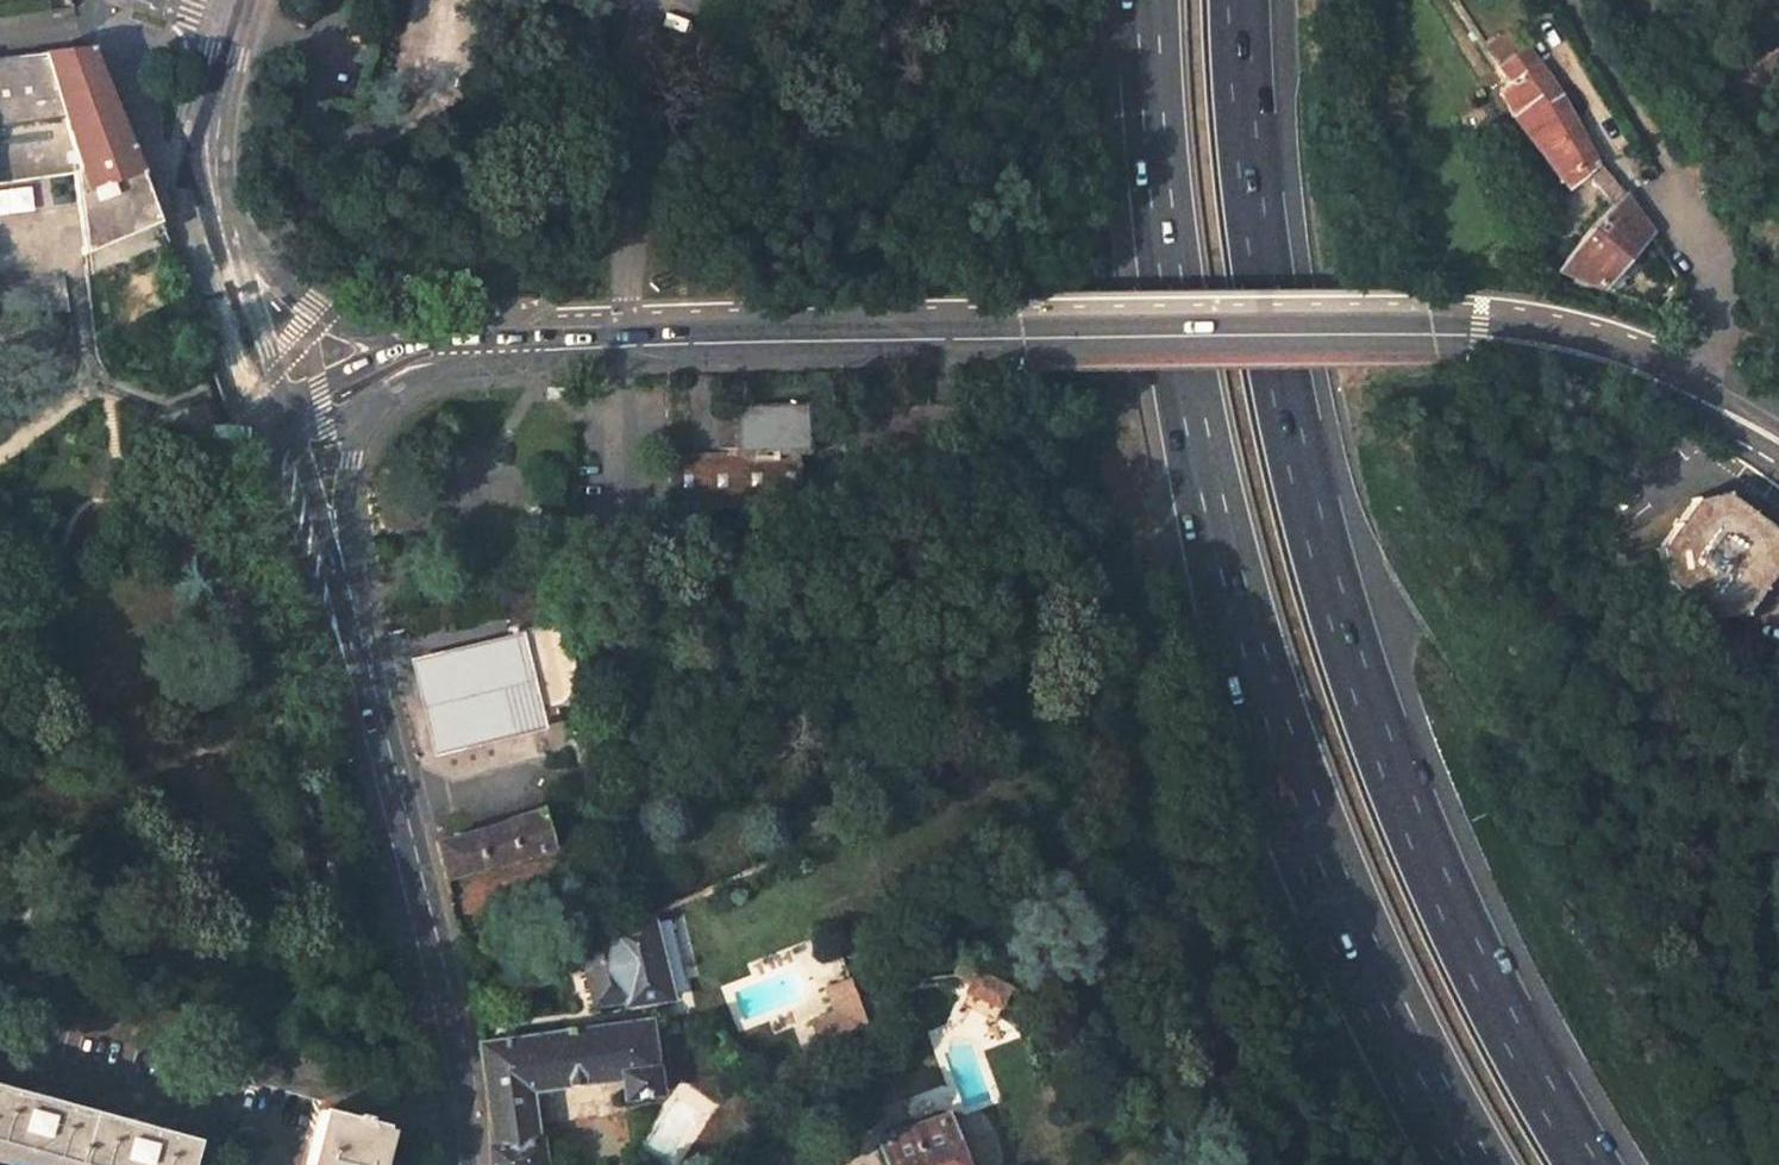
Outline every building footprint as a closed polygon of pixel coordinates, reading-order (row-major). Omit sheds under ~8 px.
[(1514,118),(1564,185),(1593,160),(1559,97),(1522,47),(1494,68),(1505,88),(1499,92),(1506,106),(1514,118)] [(45,60),(77,173),(70,175),(70,177),(84,258),(99,252),(161,229),(139,176),(89,55),(45,60)] [(70,177),(70,175),(77,173),(45,60),(0,65),(0,188),(70,177)] [(1557,275),(1605,293),(1650,234),(1626,198),(1587,232),(1581,239),(1557,275)] [(99,252),(106,273),(170,249),(161,229),(99,252)] [(686,509),(806,499),(802,447),(809,447),(805,403),(733,409),(737,451),(681,455),(686,509)] [(1778,568),(1773,529),(1728,495),(1690,501),(1655,547),(1660,584),(1707,620),(1743,615),(1778,568)] [(558,621),(507,635),(526,717),(578,704),(558,621)] [(507,635),(395,662),(419,762),(531,734),(526,717),(507,635)] [(444,882),(550,851),(538,811),(501,823),(502,825),(435,845),(444,882)] [(625,1007),(667,996),(644,920),(510,979),(517,995),(588,965),(593,1005),(624,1001),(625,1007)] [(846,980),(820,986),(827,1013),(807,1018),(813,1044),(859,1033),(846,980)] [(482,1080),(483,1085),(487,1128),(488,1164),(538,1164),(536,1143),(534,1143),(528,1093),(622,1078),(626,1099),(655,1095),(647,1023),(478,1048),(482,1080)] [(46,1164),(180,1164),(187,1140),(0,1088),(0,1152),(46,1164)] [(374,1126),(314,1112),(301,1164),(365,1164),(374,1126)] [(937,1118),(875,1139),(885,1164),(955,1164),(937,1118)]
